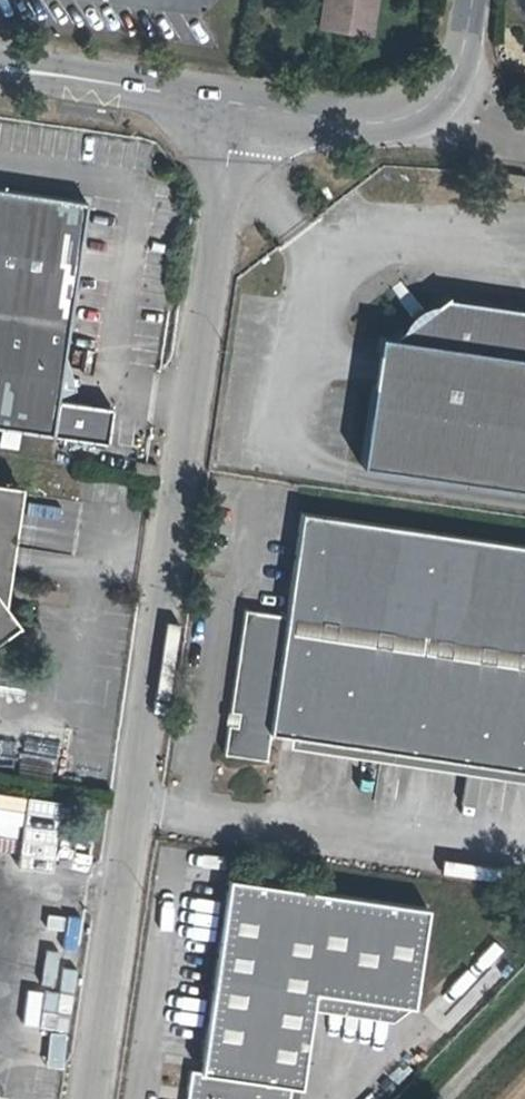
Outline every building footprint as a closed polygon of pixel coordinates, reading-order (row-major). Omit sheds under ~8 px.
[(320,25),(370,33),(375,0),(324,0),(320,25)] [(524,178),(524,175),(503,172),(502,185),(524,188),(524,178)] [(105,442),(111,406),(57,399),(86,201),(0,188),(0,427),(105,442)] [(447,298),(447,294),(434,304),(427,306),(429,308),(406,325),(404,322),(402,326),(401,328),(389,336),(378,334),(359,464),(524,488),(524,309),(447,298)] [(3,603),(20,485),(0,482),(0,600),(3,603)] [(300,512),(285,615),(244,609),(229,710),(237,711),(236,725),(227,723),(223,752),(265,759),(269,732),(524,770),(524,545),(300,512)] [(17,623),(3,603),(0,600),(0,635),(17,623)] [(237,711),(229,710),(227,723),(236,725),(237,711)] [(427,906),(226,877),(200,1071),(190,1069),(185,1098),(289,1098),(291,1085),(299,1086),(313,991),(412,1006),(427,906)]
